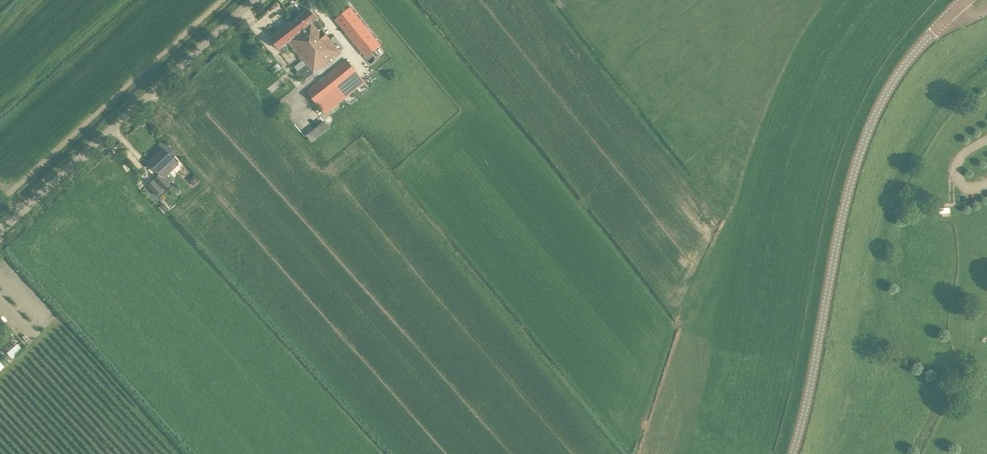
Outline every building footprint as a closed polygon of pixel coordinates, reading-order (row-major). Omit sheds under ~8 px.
[(380,45),(349,7),(335,19),(365,56),(380,45)] [(313,47),(325,62),(339,51),(321,28),(322,26),(308,9),(294,20),(302,30),(301,31),(314,47),(313,47)] [(302,30),(294,20),(271,38),(279,48),(288,41),(306,64),(297,71),(304,79),(325,62),(313,47),(314,47),(301,31),(302,30)] [(325,113),(364,82),(345,59),(306,91),(325,113)] [(312,142),(330,127),(324,120),(306,135),(312,142)] [(175,157),(173,159),(163,148),(149,162),(160,174),(147,185),(157,195),(172,181),(167,175),(172,169),(178,164),(179,161),(175,157)] [(192,177),(191,182),(194,186),(200,180),(195,175),(192,177)] [(170,209),(164,202),(159,207),(165,213),(170,209)] [(12,356),(22,348),(18,343),(7,351),(12,356)]
